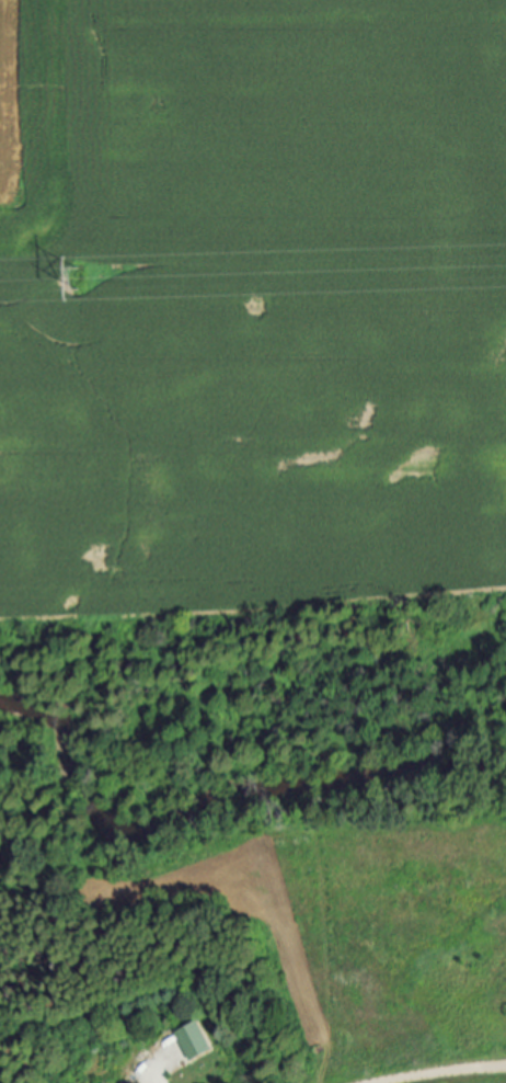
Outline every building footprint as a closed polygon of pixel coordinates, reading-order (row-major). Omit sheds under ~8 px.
[(193,1062),(215,1051),(201,1021),(178,1032),(193,1062)]
